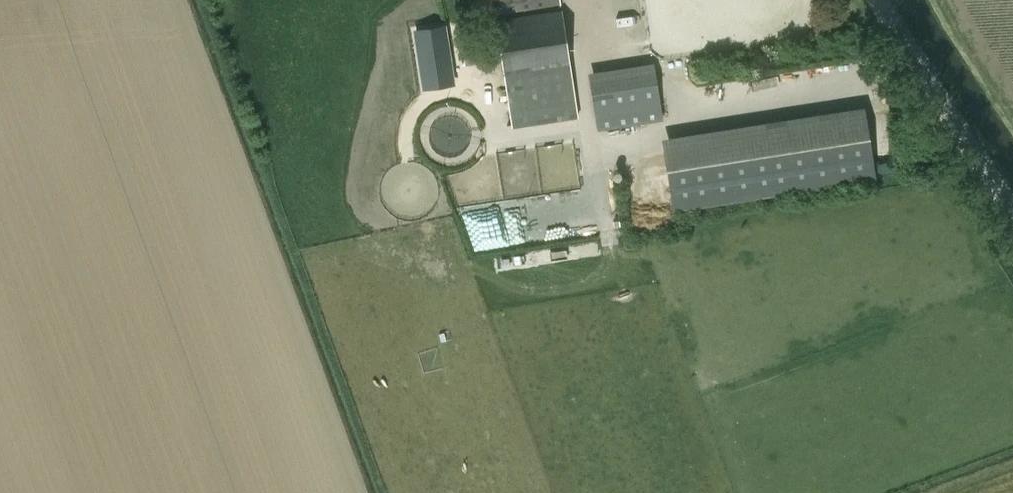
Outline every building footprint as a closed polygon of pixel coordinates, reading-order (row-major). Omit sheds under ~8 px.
[(486,15),(560,3),(560,0),(483,0),(486,15)] [(578,116),(561,9),(495,20),(512,126),(578,116)] [(415,31),(423,88),(454,83),(445,26),(415,31)] [(490,43),(482,44),(485,60),(493,59),(490,43)] [(661,118),(654,72),(591,82),(598,128),(661,118)] [(665,150),(674,210),(875,179),(866,119),(665,150)]
